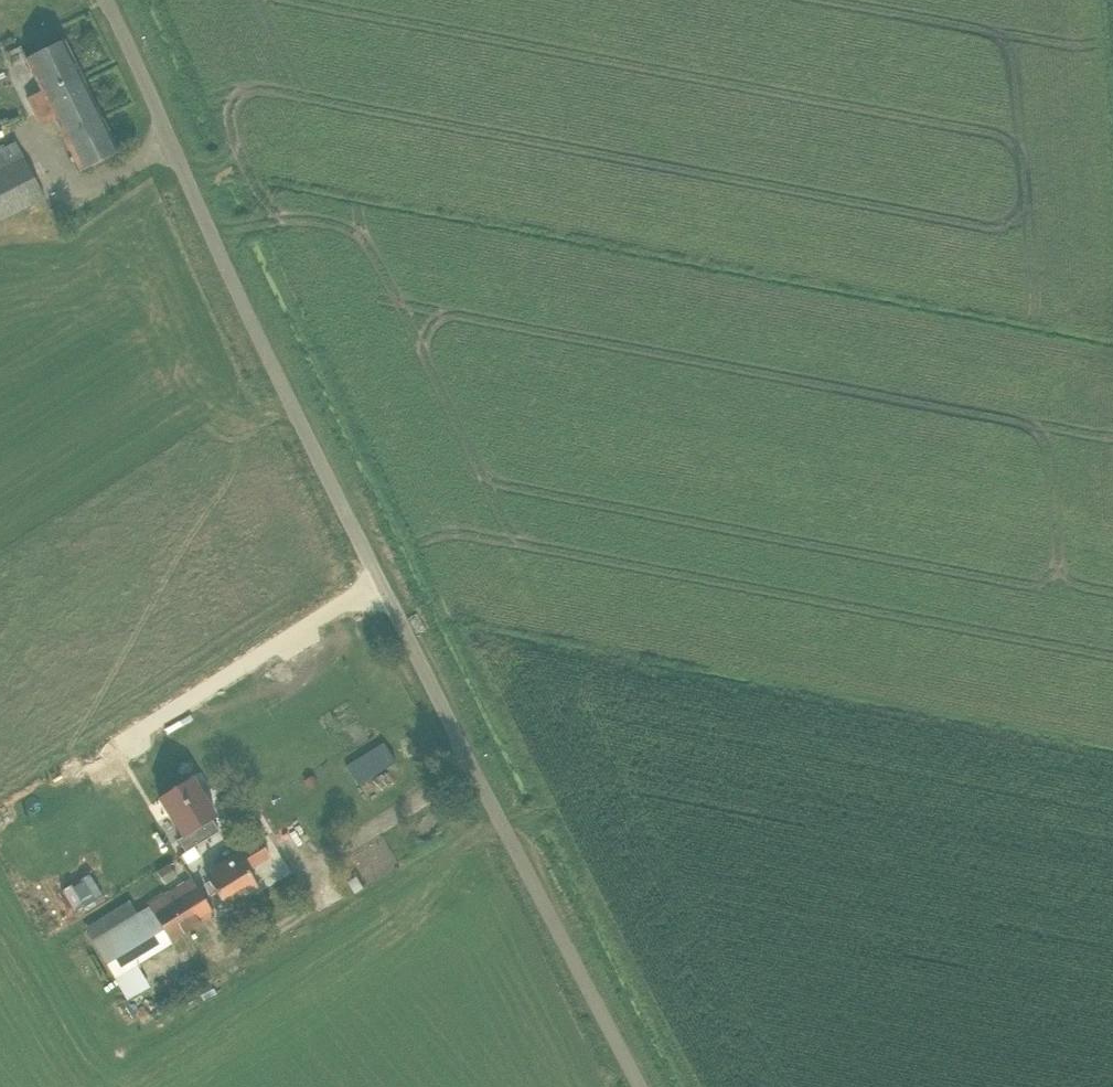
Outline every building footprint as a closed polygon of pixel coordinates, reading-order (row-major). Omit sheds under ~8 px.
[(43,50),(25,58),(27,62),(41,93),(26,99),(36,122),(46,118),(47,121),(53,118),(78,172),(98,163),(118,153),(63,40),(43,50)] [(0,170),(0,221),(42,200),(21,159),(0,170)] [(357,786),(395,762),(383,743),(346,767),(357,786)] [(191,779),(159,799),(183,838),(178,841),(186,853),(202,842),(219,832),(212,821),(216,819),(191,779)] [(259,840),(240,851),(208,873),(211,877),(208,881),(225,909),(258,888),(247,871),(269,857),(259,840)] [(91,942),(115,980),(169,945),(212,917),(190,881),(146,908),(91,942)]
